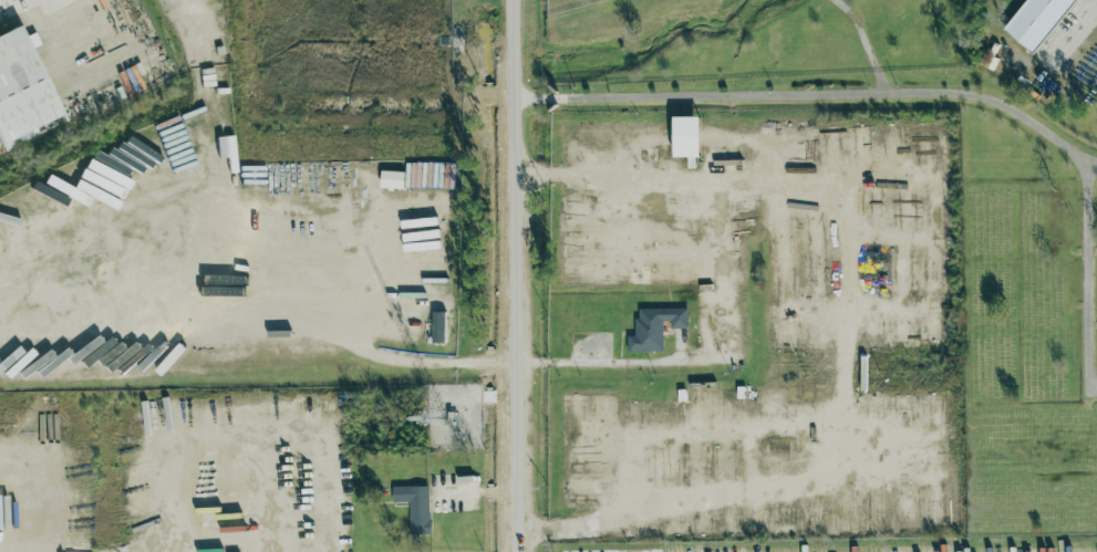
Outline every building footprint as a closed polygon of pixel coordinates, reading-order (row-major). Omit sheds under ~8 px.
[(1034,53),(1076,0),(1027,0),(1004,29),(1034,53)] [(1,151),(40,134),(37,126),(61,116),(22,25),(0,35),(0,149),(1,151)] [(701,156),(701,117),(674,117),(674,157),(701,156)] [(689,328),(689,308),(637,309),(637,335),(628,336),(628,352),(664,351),(664,321),(671,321),(671,328),(689,328)] [(446,343),(446,312),(434,312),(433,343),(446,343)] [(410,502),(410,536),(431,535),(430,486),(393,487),(393,503),(410,502)]
